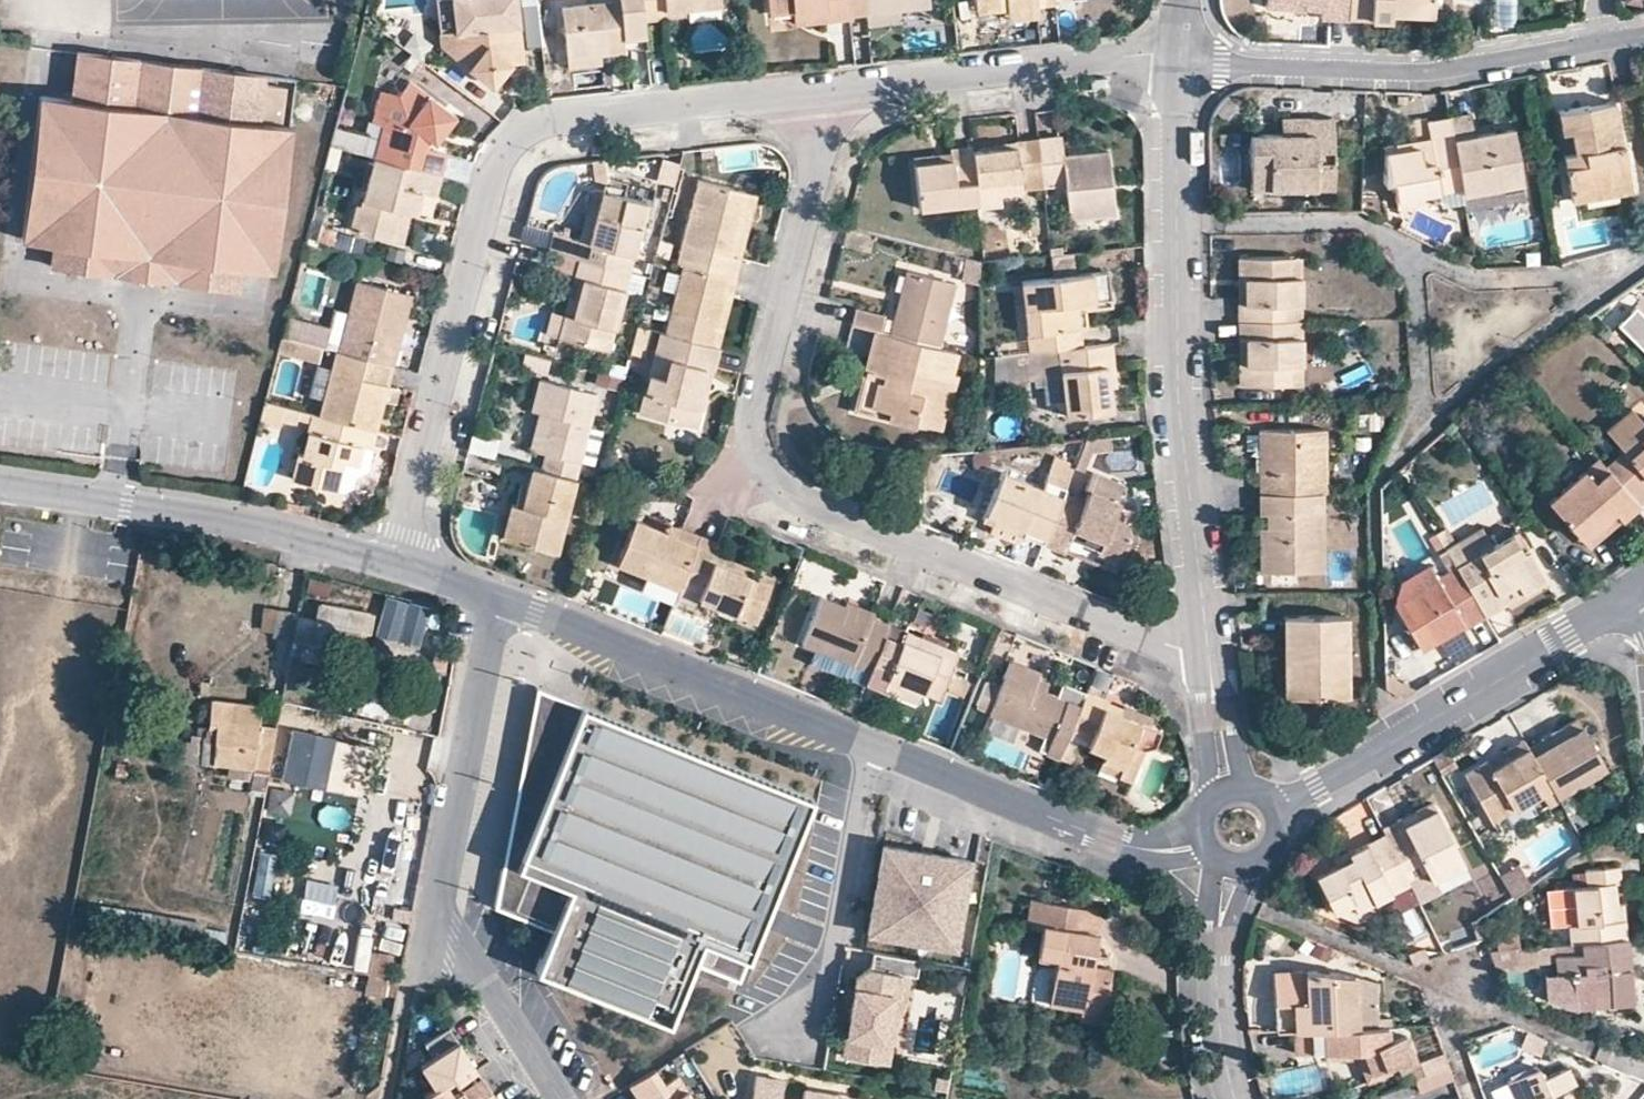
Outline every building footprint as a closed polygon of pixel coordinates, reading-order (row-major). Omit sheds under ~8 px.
[(331,12),(331,0),(307,0),(307,12),(331,12)] [(515,0),(434,0),(437,33),(448,32),(450,53),(478,75),(490,79),(495,79),(500,70),(499,63),(508,62),(507,50),(520,48),(515,0)] [(615,2),(558,9),(564,56),(596,52),(621,48),(621,43),(620,35),(626,35),(642,33),(640,21),(638,0),(615,0),(615,2)] [(640,21),(661,18),(661,10),(684,7),(717,3),(716,0),(638,0),(640,21)] [(845,0),(766,0),(767,12),(790,10),(824,6),(825,19),(847,17),(847,12),(845,0)] [(926,0),(845,0),(847,12),(865,10),(899,6),(926,2),(926,0)] [(1052,0),(972,0),(973,6),(1003,4),(1005,15),(1035,12),(1053,10),(1053,6),(1052,0)] [(1300,1),(1319,3),(1319,13),(1346,16),(1347,0),(1300,0),(1300,1)] [(1431,0),(1347,0),(1346,16),(1369,18),(1369,10),(1389,11),(1429,14),(1431,0)] [(899,6),(900,17),(927,14),(926,2),(899,6)] [(973,6),(975,19),(1005,15),(1003,4),(973,6)] [(790,10),(792,23),(825,19),(824,6),(790,10)] [(865,10),(867,20),(900,17),(899,6),(865,10)] [(661,10),(661,18),(683,15),(684,7),(661,10)] [(1369,10),(1369,18),(1388,20),(1389,11),(1369,10)] [(1005,15),(1006,28),(1036,24),(1035,12),(1005,15)] [(448,32),(437,33),(438,45),(450,53),(448,32)] [(626,35),(620,35),(621,43),(621,48),(643,46),(642,33),(626,35)] [(508,62),(521,61),(520,48),(507,50),(508,62)] [(564,56),(565,67),(597,63),(596,52),(564,56)] [(54,242),(51,266),(239,289),(242,267),(271,271),(289,130),(257,126),(262,79),(76,56),(71,100),(39,96),(21,237),(54,242)] [(369,125),(380,128),(372,161),(439,178),(444,158),(425,153),(426,148),(429,143),(421,140),(428,131),(436,133),(449,116),(404,82),(391,99),(377,94),(369,125)] [(1624,144),(1619,142),(1612,101),(1556,110),(1560,130),(1567,129),(1571,152),(1563,153),(1560,154),(1566,188),(1629,177),(1624,144)] [(1467,113),(1445,117),(1449,139),(1471,136),(1467,113)] [(1413,200),(1412,194),(1434,191),(1458,187),(1449,139),(1445,117),(1422,121),(1424,137),(1392,144),(1393,151),(1380,153),(1379,182),(1387,182),(1392,204),(1413,200)] [(1298,118),(1298,134),(1274,134),(1244,134),(1245,164),(1263,163),(1263,188),(1311,187),(1311,163),(1328,163),(1329,119),(1298,118)] [(1274,118),(1274,134),(1298,134),(1298,118),(1274,118)] [(1567,129),(1560,130),(1563,153),(1571,152),(1567,129)] [(1518,181),(1507,130),(1471,136),(1449,139),(1458,187),(1459,192),(1518,181)] [(436,133),(428,131),(421,140),(429,143),(436,133)] [(1042,184),(1064,181),(1068,219),(1114,213),(1107,151),(1061,156),(1058,134),(1037,136),(1042,184)] [(972,150),(976,185),(1020,179),(1021,186),(1042,184),(1037,136),(1016,139),(1017,145),(972,150)] [(1379,146),(1380,153),(1393,151),(1392,144),(1379,146)] [(949,155),(950,163),(914,167),(919,212),(977,205),(976,185),(972,150),(972,148),(949,152),(949,155)] [(913,159),(914,167),(950,163),(949,155),(913,159)] [(434,200),(439,178),(372,161),(360,210),(355,209),(349,233),(391,244),(399,212),(408,214),(415,215),(420,196),(427,198),(434,200)] [(1263,163),(1245,164),(1244,188),(1263,188),(1263,163)] [(1311,187),(1328,187),(1328,163),(1311,163),(1311,187)] [(1566,188),(1567,199),(1631,188),(1629,177),(1566,188)] [(744,191),(697,179),(675,260),(683,263),(733,276),(736,266),(738,257),(729,254),(744,191)] [(1461,203),(1463,213),(1522,203),(1518,181),(1459,192),(1461,203)] [(1458,187),(1434,191),(1437,207),(1461,203),(1459,192),(1458,187)] [(754,193),(744,191),(729,254),(738,257),(754,193)] [(577,260),(627,272),(645,202),(601,192),(587,242),(579,240),(574,258),(577,260)] [(601,192),(591,193),(579,240),(587,242),(601,192)] [(427,198),(420,196),(415,215),(422,217),(427,198)] [(408,214),(399,212),(391,244),(399,245),(408,214)] [(551,233),(546,251),(574,258),(579,240),(551,233)] [(1239,277),(1245,277),(1245,304),(1238,304),(1238,321),(1299,320),(1299,275),(1290,275),(1290,256),(1239,257),(1239,277)] [(1290,275),(1299,275),(1298,256),(1290,256),(1290,275)] [(573,276),(584,279),(574,316),(564,314),(558,338),(607,350),(627,272),(577,260),(573,276)] [(736,278),(733,276),(683,263),(664,335),(712,346),(723,308),(726,294),(731,296),(736,278)] [(889,334),(939,347),(956,282),(908,269),(900,298),(889,334)] [(1105,269),(1020,280),(1027,352),(1056,350),(1057,350),(1079,346),(1076,327),(1073,301),(1108,297),(1105,269)] [(407,295),(355,282),(337,355),(389,368),(394,348),(384,346),(390,325),(399,327),(407,295)] [(1076,327),(1084,326),(1082,309),(1109,306),(1108,297),(1073,301),(1076,327)] [(854,306),(849,323),(871,330),(879,331),(883,313),(854,306)] [(1239,337),(1245,337),(1246,363),(1238,363),(1239,385),(1290,384),(1290,364),(1299,364),(1299,320),(1238,321),(1239,337)] [(399,327),(390,325),(384,346),(394,348),(399,327)] [(956,352),(939,347),(889,334),(879,331),(871,330),(863,366),(878,370),(876,378),(870,403),(889,408),(886,417),(911,424),(912,420),(936,426),(939,413),(944,414),(955,374),(950,373),(956,352)] [(664,335),(658,333),(638,414),(667,421),(672,401),(701,409),(704,395),(694,385),(697,376),(699,368),(711,370),(716,348),(712,346),(664,335)] [(1057,350),(1058,359),(1065,415),(1109,411),(1107,386),(1104,366),(1112,365),(1109,343),(1079,346),(1057,350)] [(337,355),(333,354),(317,418),(372,433),(389,368),(337,355)] [(1290,384),(1299,384),(1299,364),(1290,364),(1290,384)] [(1112,365),(1104,366),(1107,386),(1115,386),(1112,365)] [(863,366),(852,408),(886,417),(889,408),(870,403),(876,378),(878,370),(863,366)] [(694,385),(704,395),(711,370),(699,368),(697,376),(694,385)] [(542,469),(574,478),(596,392),(538,378),(531,410),(538,412),(548,414),(538,451),(545,453),(542,469)] [(672,401),(667,421),(696,429),(701,409),(672,401)] [(1643,479),(1643,418),(1634,406),(1608,428),(1625,448),(1603,468),(1634,503),(1643,496),(1643,487),(1640,482),(1643,479)] [(548,414),(538,412),(529,449),(538,451),(548,414)] [(368,450),(372,433),(317,418),(310,417),(300,457),(295,456),(289,480),(331,491),(336,472),(338,461),(346,463),(354,465),(358,448),(364,450),(368,450)] [(1259,430),(1259,494),(1320,493),(1324,493),(1323,429),(1259,430)] [(472,456),(498,459),(500,440),(474,437),(472,456)] [(1079,453),(1092,452),(1103,451),(1102,437),(1084,439),(1079,453)] [(364,450),(358,448),(354,465),(360,467),(364,450)] [(1073,470),(1083,473),(1092,452),(1079,453),(1073,470)] [(1546,502),(1578,538),(1610,509),(1618,518),(1634,503),(1603,468),(1595,459),(1546,502)] [(336,472),(343,474),(346,463),(338,461),(336,472)] [(542,469),(531,468),(521,506),(513,540),(555,551),(574,478),(542,469)] [(1050,474),(1043,489),(1002,472),(987,511),(1027,528),(1024,536),(1031,539),(1043,544),(1063,494),(1068,480),(1050,474)] [(1130,528),(1112,521),(1119,503),(1113,501),(1119,484),(1089,473),(1082,488),(1086,489),(1081,501),(1063,494),(1043,544),(1066,553),(1071,540),(1075,530),(1103,540),(1099,551),(1120,560),(1124,561),(1134,537),(1130,528)] [(1259,571),(1320,569),(1320,493),(1259,494),(1257,494),(1259,513),(1267,512),(1267,527),(1268,537),(1258,537),(1259,571)] [(521,506),(510,503),(501,537),(513,540),(521,506)] [(1578,538),(1585,547),(1618,518),(1610,509),(1578,538)] [(1024,536),(1027,528),(987,511),(984,520),(1024,536)] [(673,533),(675,526),(649,516),(646,522),(673,533)] [(616,562),(643,573),(678,587),(681,580),(694,546),(695,543),(684,538),(673,533),(646,522),(633,518),(616,562)] [(1267,527),(1258,527),(1258,537),(1268,537),(1267,527)] [(1099,551),(1103,540),(1075,530),(1071,540),(1085,546),(1099,551)] [(1500,603),(1493,592),(1511,581),(1518,593),(1540,579),(1522,547),(1517,551),(1507,535),(1464,559),(1454,542),(1443,548),(1453,565),(1481,614),(1500,603)] [(730,569),(713,562),(716,554),(694,546),(681,580),(707,590),(703,600),(740,614),(759,622),(773,585),(742,573),(730,569)] [(716,554),(713,562),(730,569),(733,561),(716,554)] [(1405,594),(1430,637),(1456,621),(1460,627),(1481,614),(1453,565),(1405,594)] [(643,573),(638,586),(672,600),(678,587),(643,573)] [(1518,593),(1511,581),(1493,592),(1500,603),(1518,593)] [(1405,594),(1391,602),(1416,645),(1430,637),(1405,594)] [(817,650),(813,659),(864,681),(887,623),(870,616),(841,604),(819,596),(801,643),(817,650)] [(378,635),(424,645),(433,607),(387,597),(378,635)] [(842,599),(841,604),(870,616),(871,611),(842,599)] [(311,632),(289,628),(285,650),(342,661),(345,641),(355,642),(359,623),(314,615),(311,632)] [(1340,615),(1293,616),(1293,673),(1340,672),(1340,615)] [(1341,695),(1340,672),(1293,673),(1293,616),(1277,617),(1278,697),(1341,695)] [(923,639),(887,623),(864,681),(863,683),(915,704),(920,692),(938,698),(955,652),(939,646),(923,639)] [(939,646),(941,639),(925,633),(923,639),(939,646)] [(1079,705),(1065,700),(1032,687),(1035,679),(1037,673),(1009,662),(989,714),(1050,740),(1044,753),(1058,758),(1059,756),(1070,729),(1079,705)] [(955,675),(949,688),(962,694),(968,680),(955,675)] [(1381,675),(1382,685),(1400,695),(1411,689),(1381,675)] [(302,705),(305,679),(289,677),(285,703),(302,705)] [(1035,679),(1032,687),(1065,700),(1068,691),(1035,679)] [(554,918),(549,931),(533,971),(665,1025),(690,963),(735,982),(809,797),(533,686),(543,758),(518,761),(491,908),(541,927),(546,914),(554,918)] [(543,758),(533,686),(518,761),(543,758)] [(984,686),(976,711),(988,715),(997,691),(984,686)] [(361,714),(384,719),(389,695),(366,690),(361,714)] [(1079,705),(1070,729),(1092,737),(1088,748),(1103,754),(1124,763),(1131,747),(1140,724),(1119,716),(1104,710),(1107,701),(1085,692),(1079,705)] [(1119,716),(1123,707),(1107,701),(1104,710),(1119,716)] [(1558,790),(1581,776),(1608,759),(1581,712),(1555,727),(1559,734),(1551,739),(1547,732),(1530,741),(1553,783),(1558,790)] [(216,716),(211,750),(228,753),(228,762),(253,766),(259,723),(216,716)] [(1551,739),(1559,734),(1555,727),(1547,732),(1551,739)] [(1070,729),(1059,756),(1097,771),(1103,754),(1088,748),(1092,737),(1070,729)] [(374,748),(296,733),(286,783),(364,798),(374,748)] [(1468,770),(1495,816),(1536,793),(1553,783),(1530,741),(1526,736),(1509,747),(1513,754),(1496,765),(1491,757),(1468,770)] [(1118,778),(1130,784),(1142,751),(1131,747),(1124,763),(1118,778)] [(1491,757),(1496,765),(1513,754),(1509,747),(1491,757)] [(1103,754),(1097,771),(1118,778),(1124,763),(1103,754)] [(1561,797),(1567,806),(1582,798),(1587,788),(1581,776),(1558,790),(1561,797)] [(1558,790),(1553,783),(1536,793),(1544,808),(1561,797),(1558,790)] [(1410,875),(1429,866),(1434,875),(1466,862),(1439,806),(1426,812),(1410,821),(1407,814),(1385,825),(1388,831),(1410,875)] [(1426,812),(1423,806),(1407,814),(1410,821),(1426,812)] [(1388,831),(1353,846),(1355,851),(1342,858),(1320,869),(1336,903),(1351,909),(1379,895),(1395,887),(1412,880),(1410,875),(1388,831)] [(1338,850),(1342,858),(1355,851),(1353,846),(1351,843),(1338,850)] [(980,864),(887,850),(872,947),(917,954),(965,961),(980,864)] [(258,852),(254,898),(274,900),(278,854),(258,852)] [(1586,882),(1572,884),(1577,920),(1567,922),(1569,940),(1625,934),(1623,916),(1617,917),(1615,901),(1613,882),(1618,881),(1615,861),(1585,865),(1586,882)] [(1434,875),(1442,892),(1473,877),(1466,862),(1434,875)] [(1510,899),(1530,892),(1521,868),(1501,876),(1510,899)] [(1412,880),(1395,887),(1404,907),(1421,898),(1412,880)] [(295,898),(325,901),(327,885),(297,882),(295,898)] [(1572,884),(1564,885),(1567,922),(1577,920),(1572,884)] [(1351,909),(1361,914),(1382,903),(1379,895),(1351,909)] [(1042,929),(1039,951),(1056,954),(1050,999),(1081,1005),(1084,992),(1105,996),(1110,968),(1092,965),(1097,930),(1075,927),(1079,905),(1027,897),(1024,926),(1042,929)] [(1617,917),(1623,916),(1621,901),(1615,901),(1617,917)] [(1075,927),(1097,930),(1100,909),(1079,905),(1075,927)] [(546,914),(541,927),(549,931),(554,918),(546,914)] [(383,949),(398,952),(403,929),(387,926),(383,949)] [(1477,937),(1474,926),(1450,933),(1454,945),(1477,937)] [(1572,970),(1574,994),(1609,990),(1611,1000),(1633,997),(1632,987),(1625,934),(1569,940),(1555,942),(1558,972),(1572,970)] [(1490,949),(1498,969),(1517,966),(1516,946),(1490,949)] [(917,954),(872,947),(867,965),(854,976),(853,984),(861,986),(859,996),(850,1003),(841,1053),(887,1061),(889,1047),(884,1038),(889,1009),(883,1001),(885,991),(895,993),(899,971),(907,972),(913,973),(917,954)] [(374,951),(367,994),(389,998),(396,954),(374,951)] [(1324,979),(1310,978),(1310,968),(1301,967),(1270,970),(1274,1028),(1291,1028),(1354,1024),(1351,972),(1325,969),(1324,979)] [(1310,968),(1310,978),(1324,979),(1325,969),(1310,968)] [(1574,994),(1572,970),(1558,972),(1548,974),(1551,996),(1574,1005),(1575,1005),(1574,994)] [(889,1047),(907,972),(899,971),(895,993),(885,991),(883,1001),(889,1009),(884,1038),(889,1047)] [(861,986),(853,984),(850,1003),(859,996),(861,986)] [(1574,994),(1575,1005),(1611,1000),(1609,990),(1574,994)] [(1084,992),(1081,1005),(1104,1008),(1105,996),(1084,992)] [(447,1023),(422,1040),(430,1054),(418,1061),(432,1084),(421,1091),(426,1098),(425,1098),(461,1098),(456,1091),(452,1094),(444,1080),(451,1075),(454,1079),(474,1066),(447,1023)] [(1293,1051),(1321,1050),(1359,1047),(1368,1071),(1407,1055),(1399,1036),(1386,1042),(1382,1037),(1382,1023),(1354,1024),(1291,1028),(1293,1051)] [(1527,1028),(1521,1039),(1541,1049),(1547,1037),(1527,1028)] [(1322,1056),(1352,1055),(1363,1081),(1410,1062),(1407,1055),(1368,1071),(1359,1047),(1321,1050),(1322,1056)] [(1539,1095),(1572,1080),(1563,1063),(1542,1072),(1536,1063),(1504,1078),(1514,1098),(1541,1098),(1539,1095)] [(1416,1077),(1421,1092),(1453,1078),(1448,1064),(1416,1077)] [(648,1069),(626,1083),(637,1098),(686,1098),(670,1075),(657,1084),(648,1069)] [(754,1071),(749,1098),(777,1098),(781,1076),(754,1071)] [(456,1091),(461,1098),(496,1098),(480,1075),(456,1091)] [(1494,1083),(1502,1098),(1514,1098),(1504,1078),(1494,1083)] [(838,1092),(803,1086),(800,1098),(837,1098),(838,1092)] [(1571,1089),(1564,1092),(1567,1098),(1576,1098),(1571,1089)]
